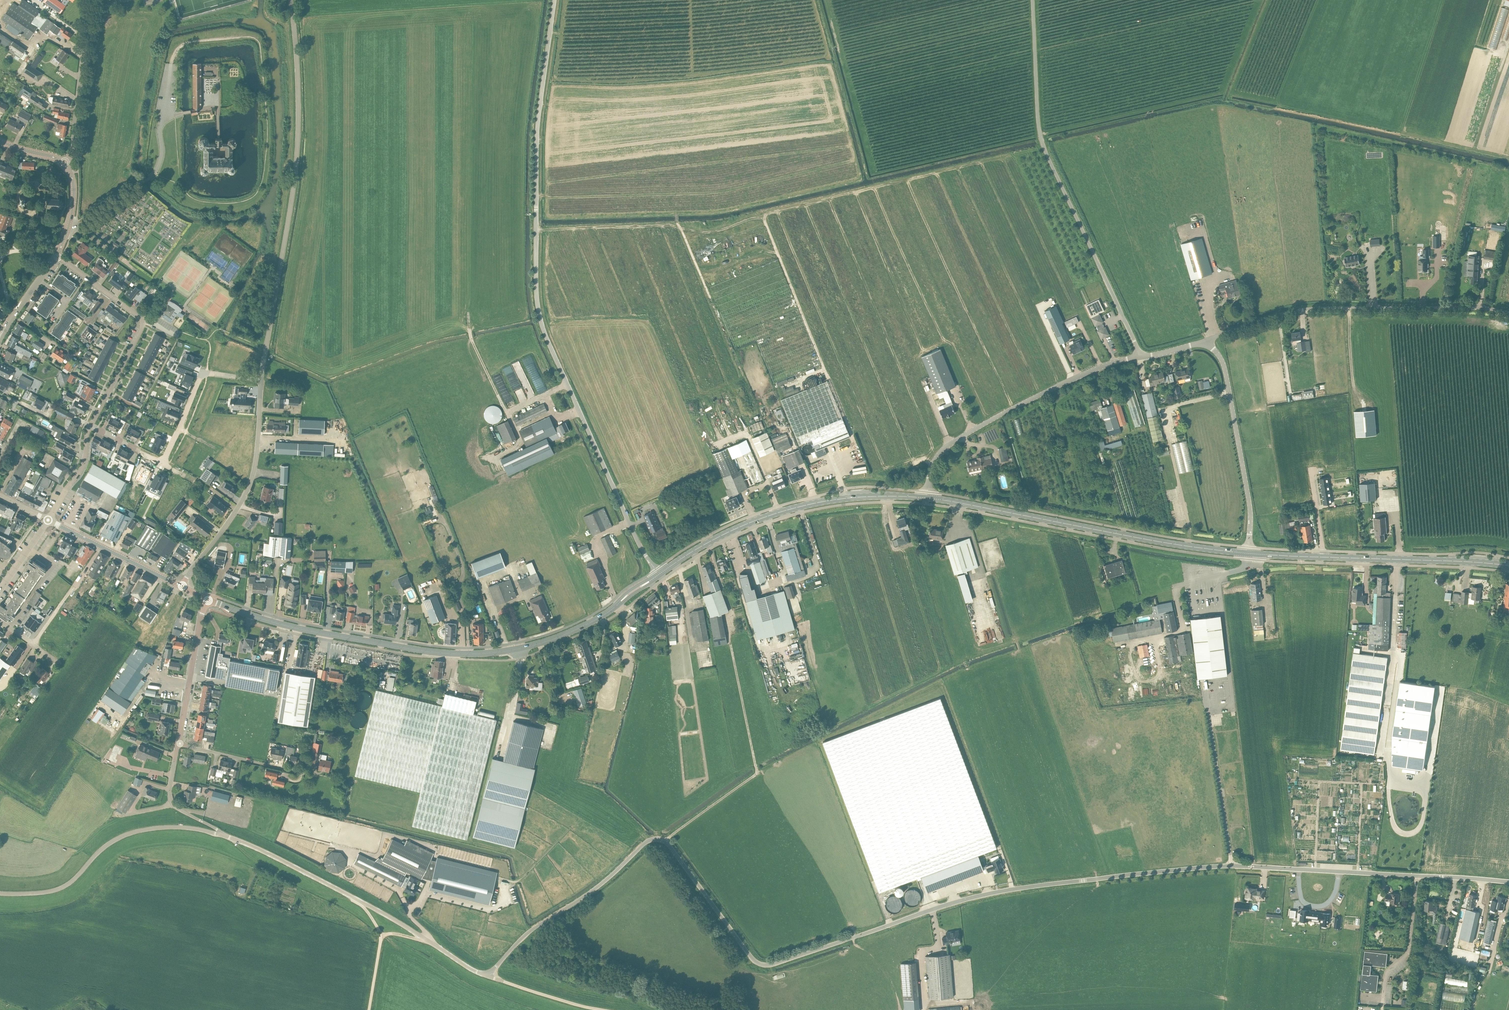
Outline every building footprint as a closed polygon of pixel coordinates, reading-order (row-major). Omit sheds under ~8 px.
[(61,28),(54,23),(47,18),(42,14),(39,12),(40,10),(25,0),(22,0),(18,6),(13,2),(1,19),(8,24),(6,28),(17,36),(20,32),(22,33),(22,34),(29,40),(36,30),(38,31),(39,29),(53,39),(56,34),(56,35),(59,30),(62,32),(61,34),(68,39),(72,34),(65,29),(64,29),(61,27),(61,28)] [(58,0),(44,0),(43,2),(60,13),(66,5),(58,0)] [(1489,47),(1496,49),(1508,9),(1501,7),(1489,47)] [(20,58),(26,49),(13,41),(0,32),(0,43),(8,49),(7,49),(20,58)] [(57,66),(60,61),(62,63),(69,54),(63,50),(56,58),(54,57),(51,61),(57,66)] [(35,57),(31,65),(36,68),(40,61),(35,57)] [(28,64),(23,71),(38,81),(43,74),(28,64)] [(193,109),(190,110),(191,112),(191,115),(198,114),(198,112),(197,111),(197,109),(201,108),(201,77),(201,64),(193,64),(193,109)] [(32,95),(28,99),(25,104),(19,100),(24,92),(29,95),(33,90),(24,85),(21,90),(13,102),(26,110),(31,101),(44,110),(47,105),(32,95)] [(53,97),(50,96),(49,101),(52,104),(68,107),(70,100),(68,100),(68,99),(67,98),(66,98),(65,98),(64,98),(64,99),(53,97)] [(0,100),(0,110),(4,113),(8,105),(0,100)] [(52,113),(58,114),(57,117),(68,120),(70,113),(59,111),(59,109),(54,107),(52,113)] [(30,117),(20,111),(16,118),(17,118),(16,122),(10,119),(6,127),(18,132),(22,124),(19,123),(20,120),(27,123),(30,117)] [(56,125),(58,120),(45,114),(43,119),(56,125)] [(60,136),(65,137),(67,125),(58,123),(57,131),(56,131),(56,133),(56,134),(58,135),(59,134),(60,134),(60,136)] [(222,138),(218,138),(215,138),(215,142),(211,142),(209,142),(209,141),(209,140),(208,138),(207,138),(205,137),(204,137),(202,137),(201,137),(200,138),(199,139),(198,141),(198,142),(198,144),(199,145),(200,146),(201,147),(202,148),(203,148),(203,150),(204,165),(202,165),(201,166),(201,167),(200,168),(200,170),(200,171),(201,172),(202,173),(203,173),(204,174),(206,173),(207,173),(208,172),(208,171),(209,170),(227,170),(228,171),(229,171),(229,172),(230,172),(232,172),(233,172),(234,172),(234,171),(235,170),(235,169),(235,168),(235,167),(234,166),(233,165),(232,165),(232,148),(234,147),(235,147),(236,146),(237,144),(237,143),(237,141),(236,140),(235,139),(234,138),(233,138),(231,138),(230,138),(229,139),(228,140),(227,141),(227,142),(226,142),(222,142),(222,138)] [(0,173),(7,176),(6,177),(12,179),(16,169),(10,167),(10,168),(4,165),(4,163),(0,161),(0,174),(0,173)] [(47,207),(58,208),(60,207),(62,206),(63,204),(63,201),(61,199),(59,198),(48,197),(49,189),(39,188),(39,193),(25,191),(24,197),(21,197),(20,195),(19,196),(20,197),(20,201),(18,202),(19,203),(21,202),(22,202),(21,204),(22,205),(24,205),(23,208),(38,210),(37,215),(46,216),(47,207)] [(10,226),(13,217),(1,212),(0,214),(0,234),(7,236),(9,230),(5,229),(7,225),(10,226)] [(1490,229),(1504,232),(1505,226),(1491,223),(1490,229)] [(1180,244),(1185,260),(1191,280),(1212,274),(1202,238),(1180,244)] [(82,241),(72,255),(86,265),(91,258),(85,253),(90,247),(82,241)] [(1426,260),(1426,257),(1429,257),(1428,249),(1423,249),(1423,256),(1423,260),(1419,260),(1419,271),(1421,271),(1421,272),(1425,272),(1425,271),(1427,271),(1427,260),(1426,260)] [(1485,250),(1484,258),(1496,260),(1497,252),(1485,250)] [(1358,255),(1345,258),(1346,267),(1360,264),(1358,255)] [(1477,283),(1479,260),(1479,256),(1469,255),(1468,275),(1469,276),(1469,279),(1471,279),(1470,283),(1477,283)] [(97,262),(92,269),(96,272),(97,271),(100,273),(99,274),(103,277),(109,269),(105,266),(106,265),(103,263),(104,262),(103,260),(101,259),(99,258),(96,261),(97,262)] [(108,268),(112,271),(118,263),(114,260),(108,268)] [(125,278),(124,280),(115,274),(110,281),(116,285),(115,286),(119,289),(121,285),(125,288),(130,281),(134,275),(130,272),(126,278),(125,278)] [(59,273),(52,283),(60,289),(62,290),(61,290),(70,296),(77,286),(75,284),(76,283),(70,279),(67,278),(68,277),(62,273),(61,275),(59,273)] [(1236,280),(1224,283),(1219,285),(1220,291),(1226,290),(1228,298),(1240,294),(1236,280)] [(147,295),(140,290),(136,286),(133,289),(131,287),(125,294),(132,299),(133,297),(141,303),(147,295)] [(98,301),(94,299),(96,296),(90,291),(87,288),(81,295),(85,298),(83,301),(89,306),(92,302),(95,304),(91,310),(95,313),(102,303),(98,300),(98,301)] [(38,308),(36,310),(47,317),(52,309),(53,307),(53,308),(59,299),(49,292),(47,294),(46,293),(42,299),(43,299),(41,302),(40,301),(37,307),(38,308)] [(108,317),(114,309),(112,307),(112,306),(109,304),(104,311),(102,310),(101,312),(100,311),(97,316),(99,318),(103,313),(106,315),(105,317),(107,319),(109,317),(108,317)] [(175,309),(168,304),(162,311),(164,312),(161,316),(171,323),(177,314),(181,318),(183,315),(181,313),(182,313),(181,312),(181,313),(180,312),(181,310),(178,308),(175,309)] [(115,308),(114,309),(108,317),(109,317),(115,321),(120,314),(118,312),(118,311),(115,308)] [(63,315),(72,321),(74,319),(75,320),(78,316),(67,309),(65,312),(65,311),(63,315)] [(35,317),(34,316),(34,315),(28,312),(23,320),(28,324),(30,320),(32,322),(35,317)] [(124,315),(123,316),(120,314),(115,321),(120,326),(127,317),(124,315)] [(1092,318),(1095,325),(1096,325),(1098,330),(1101,338),(1108,334),(1105,327),(1104,328),(1103,326),(1104,325),(1103,324),(1102,324),(1101,322),(1102,322),(1099,314),(1092,318)] [(59,321),(69,328),(71,325),(70,324),(72,321),(63,315),(60,318),(61,319),(59,321)] [(754,333),(757,340),(779,395),(825,377),(800,315),(754,333)] [(1067,327),(1079,322),(1076,316),(1064,322),(1067,327)] [(54,326),(64,333),(66,330),(67,331),(69,328),(59,321),(57,323),(54,326)] [(25,340),(28,334),(22,331),(25,327),(18,323),(14,332),(23,337),(22,339),(25,340),(25,339),(25,340)] [(1052,327),(1060,344),(1070,339),(1062,323),(1052,327)] [(64,333),(54,326),(52,330),(51,333),(61,340),(63,337),(62,336),(64,333)] [(90,342),(97,333),(88,326),(81,335),(90,342)] [(1294,344),(1297,344),(1298,351),(1306,350),(1306,351),(1311,351),(1309,340),(1301,342),(1301,338),(1300,331),(1292,333),(1293,339),(1291,339),(1291,342),(1294,344)] [(153,337),(154,337),(152,340),(161,344),(164,338),(155,333),(153,337)] [(13,349),(24,354),(30,358),(32,353),(16,344),(19,338),(12,335),(7,344),(14,347),(13,349)] [(33,338),(30,343),(32,344),(31,345),(40,350),(42,351),(43,349),(41,348),(44,344),(36,339),(35,339),(33,338)] [(119,343),(118,342),(109,338),(106,344),(114,349),(116,346),(117,346),(119,343)] [(161,344),(152,340),(151,343),(150,343),(148,346),(149,346),(158,351),(161,344)] [(1079,340),(1074,342),(1073,340),(1069,342),(1074,353),(1083,349),(1079,340)] [(102,351),(112,356),(114,352),(113,352),(114,349),(106,344),(102,351)] [(149,346),(148,346),(146,350),(147,350),(145,353),(154,357),(158,351),(149,346)] [(66,355),(59,350),(56,348),(51,354),(62,362),(66,355)] [(937,394),(938,394),(940,398),(936,400),(938,405),(941,403),(942,404),(950,400),(945,390),(956,386),(940,349),(921,357),(937,394)] [(19,356),(8,350),(4,358),(11,362),(14,356),(18,358),(19,356)] [(99,357),(107,362),(109,359),(110,359),(112,356),(102,351),(99,357)] [(142,359),(151,364),(154,357),(145,353),(144,356),(143,356),(141,359),(142,359)] [(183,357),(180,363),(191,368),(191,367),(189,367),(190,363),(196,366),(197,363),(199,358),(196,357),(197,357),(191,354),(191,355),(188,354),(186,358),(183,357)] [(529,367),(535,363),(531,356),(523,360),(529,371),(530,370),(529,367)] [(107,365),(106,364),(107,362),(99,357),(95,364),(105,369),(107,365)] [(62,367),(64,368),(62,370),(67,373),(69,370),(69,371),(76,361),(70,358),(65,365),(64,364),(62,367)] [(147,371),(151,364),(142,359),(140,362),(139,362),(138,366),(147,371)] [(505,367),(517,395),(523,393),(525,395),(521,397),(523,400),(532,396),(531,394),(533,393),(519,361),(505,367)] [(13,371),(13,370),(0,363),(0,375),(8,379),(11,374),(13,375),(15,372),(13,371)] [(103,372),(105,369),(95,364),(92,370),(100,375),(102,372),(103,372)] [(184,375),(181,383),(184,385),(184,386),(189,388),(193,378),(190,377),(192,371),(178,365),(175,371),(184,375)] [(1177,380),(1185,378),(1185,380),(1186,380),(1189,380),(1190,378),(1190,377),(1188,368),(1175,371),(1177,380)] [(99,377),(100,375),(92,370),(88,377),(98,382),(100,378),(99,377)] [(133,374),(134,374),(133,377),(142,381),(145,375),(135,370),(133,374)] [(64,384),(68,376),(60,372),(58,376),(59,378),(59,379),(60,379),(60,382),(64,384)] [(1154,385),(1154,384),(1165,381),(1163,372),(1151,375),(1151,377),(1148,378),(1150,386),(1154,385)] [(71,374),(67,380),(73,383),(77,377),(71,374)] [(5,392),(7,388),(12,391),(15,385),(0,377),(0,389),(5,392)] [(142,381),(133,377),(132,380),(131,379),(129,383),(138,388),(142,381)] [(20,378),(16,384),(22,387),(27,390),(30,383),(20,378)] [(89,400),(95,390),(88,386),(89,383),(82,380),(80,383),(83,385),(79,394),(87,398),(86,399),(89,400)] [(824,447),(850,437),(827,381),(781,400),(799,444),(812,439),(816,450),(815,451),(818,457),(827,454),(824,447)] [(126,390),(135,395),(138,388),(129,383),(127,387),(128,387),(126,390)] [(1372,385),(1352,386),(1356,436),(1376,435),(1372,385)] [(1179,386),(1172,388),(1174,398),(1181,396),(1179,386)] [(1144,424),(1135,389),(1125,391),(1134,426),(1144,424)] [(135,395),(126,390),(125,393),(124,392),(122,396),(131,401),(135,395)] [(1313,390),(1302,392),(1303,399),(1314,397),(1313,390)] [(76,414),(77,411),(79,413),(80,412),(84,414),(84,413),(86,412),(87,410),(86,409),(87,408),(81,405),(82,404),(73,399),(75,396),(67,391),(64,397),(72,401),(74,402),(69,411),(76,414)] [(183,402),(186,396),(175,392),(171,401),(175,402),(175,403),(180,405),(181,401),(183,402)] [(1147,418),(1153,441),(1164,438),(1158,415),(1158,416),(1152,392),(1142,394),(1147,418)] [(289,398),(284,398),(285,394),(275,393),(275,398),(276,398),(276,399),(275,406),(283,407),(284,404),(288,404),(288,405),(298,406),(299,397),(294,396),(294,398),(289,397),(289,398)] [(245,400),(245,394),(240,394),(240,397),(234,396),(233,399),(233,402),(232,402),(232,403),(233,403),(232,407),(233,407),(233,409),(241,410),(242,407),(249,408),(250,400),(245,400)] [(43,411),(48,402),(45,400),(44,402),(36,398),(33,404),(37,406),(36,407),(43,411)] [(1113,404),(1102,407),(1100,399),(1089,403),(1091,410),(1098,408),(1099,410),(1101,410),(1107,430),(1109,435),(1121,432),(1113,404)] [(176,420),(179,413),(173,411),(175,407),(160,401),(159,404),(162,406),(161,409),(164,411),(163,414),(166,415),(166,416),(165,418),(173,421),(174,419),(176,420)] [(953,405),(951,401),(943,405),(944,408),(939,410),(942,418),(947,416),(947,417),(950,415),(955,413),(952,405),(953,405)] [(1113,403),(1120,425),(1126,423),(1119,401),(1113,403)] [(517,426),(548,411),(544,403),(513,417),(517,426)] [(56,417),(63,420),(68,412),(56,405),(53,411),(58,414),(56,417)] [(492,423),(493,423),(495,423),(496,423),(498,422),(499,421),(500,420),(501,419),(502,417),(502,416),(502,414),(502,413),(502,411),(501,410),(500,408),(499,407),(498,406),(496,406),(495,405),(493,405),(492,405),(490,406),(489,406),(487,407),(486,408),(485,410),(485,411),(484,413),(484,414),(484,416),(485,417),(485,419),(486,420),(487,421),(489,422),(490,423),(492,423)] [(781,410),(775,412),(779,420),(784,418),(781,410)] [(112,429),(116,420),(111,417),(112,415),(110,414),(107,419),(109,420),(106,426),(112,429)] [(519,430),(527,447),(527,448),(547,438),(548,437),(549,440),(551,440),(551,441),(564,435),(563,432),(569,429),(565,422),(559,425),(559,426),(555,427),(550,416),(519,430)] [(4,417),(0,425),(5,428),(3,431),(7,433),(13,422),(4,417)] [(1014,419),(1019,434),(1023,433),(1018,418),(1014,419)] [(79,424),(71,420),(69,419),(67,419),(66,425),(69,426),(67,430),(74,433),(79,424)] [(116,420),(112,429),(117,432),(120,426),(123,427),(126,422),(121,419),(120,422),(116,420)] [(324,426),(325,420),(299,419),(299,433),(324,434),(324,426)] [(517,438),(508,420),(497,425),(505,443),(517,438)] [(753,431),(762,428),(761,421),(751,423),(753,431)] [(267,424),(267,431),(272,432),(285,432),(285,422),(273,422),(273,424),(267,424)] [(130,438),(134,429),(129,427),(130,424),(127,423),(125,428),(127,429),(124,436),(130,438)] [(55,437),(59,439),(70,445),(72,442),(74,443),(75,440),(68,436),(70,433),(53,424),(51,428),(58,432),(55,437)] [(39,428),(36,433),(42,436),(45,431),(39,428)] [(134,429),(130,438),(135,441),(138,435),(141,436),(144,431),(141,430),(140,429),(139,429),(138,429),(137,430),(137,431),(134,429)] [(766,431),(750,437),(758,456),(774,450),(766,431)] [(151,448),(159,452),(165,440),(160,438),(161,435),(156,432),(154,436),(156,437),(151,448)] [(771,439),(777,453),(792,447),(786,433),(771,439)] [(96,439),(94,438),(90,444),(91,444),(91,447),(98,451),(99,449),(103,451),(108,442),(102,439),(99,444),(97,443),(99,440),(96,438),(96,439)] [(527,448),(527,447),(501,459),(509,475),(554,453),(547,438),(527,448)] [(733,494),(737,492),(765,481),(747,439),(712,454),(731,495),(733,494)] [(1098,441),(1101,451),(1122,445),(1121,440),(1105,445),(1103,440),(1098,441)] [(1172,443),(1178,473),(1193,470),(1187,440),(1172,443)] [(275,441),(275,453),(298,454),(323,455),(333,455),(333,445),(324,444),(298,443),(275,441)] [(57,442),(54,448),(63,452),(62,455),(63,455),(61,459),(66,461),(69,463),(73,455),(63,450),(65,446),(57,442)] [(108,442),(103,451),(108,454),(107,456),(110,458),(112,452),(110,451),(113,445),(108,442)] [(807,455),(808,455),(809,454),(810,454),(811,453),(812,452),(813,451),(813,450),(813,449),(813,448),(813,447),(812,447),(812,446),(811,445),(810,444),(809,444),(808,443),(807,443),(806,443),(806,444),(805,444),(804,444),(803,445),(803,446),(802,446),(802,447),(802,448),(802,449),(802,450),(802,451),(802,452),(803,453),(804,454),(805,454),(806,454),(806,455),(807,455)] [(1006,447),(998,448),(1001,462),(1009,460),(1006,447)] [(119,463),(125,451),(119,448),(116,454),(114,453),(111,458),(114,460),(113,460),(118,463),(119,462),(119,463)] [(783,456),(788,469),(805,462),(799,449),(783,456)] [(125,451),(119,463),(122,464),(122,465),(121,468),(128,471),(130,464),(126,462),(131,454),(125,451)] [(967,461),(969,471),(982,469),(992,467),(990,455),(977,458),(977,459),(967,461)] [(18,489),(24,477),(32,462),(23,457),(4,492),(12,496),(16,488),(18,489)] [(59,482),(67,469),(54,461),(46,474),(59,482)] [(119,500),(128,484),(93,464),(76,493),(94,503),(102,490),(119,500)] [(144,483),(151,470),(142,466),(136,478),(144,483)] [(218,476),(206,468),(200,477),(212,485),(218,476)] [(804,477),(801,469),(797,471),(795,468),(791,470),(792,473),(788,475),(792,483),(804,477)] [(32,484),(35,485),(40,475),(34,473),(31,481),(33,482),(32,484)] [(772,481),(775,490),(786,485),(781,473),(773,476),(775,480),(772,481)] [(52,480),(44,475),(43,477),(40,475),(35,485),(32,490),(29,496),(27,494),(23,501),(41,510),(43,509),(46,502),(47,502),(47,501),(45,500),(46,498),(45,498),(44,497),(43,497),(38,495),(40,490),(42,491),(44,487),(47,489),(52,480)] [(160,490),(166,478),(161,475),(160,477),(157,475),(155,480),(153,479),(150,486),(160,490)] [(221,486),(223,488),(223,489),(233,495),(237,489),(233,487),(234,486),(227,482),(226,483),(224,481),(221,486)] [(1375,483),(1359,484),(1361,501),(1376,499),(1375,483)] [(32,490),(32,489),(24,485),(21,491),(20,491),(16,498),(23,501),(27,494),(29,496),(32,490)] [(264,491),(262,499),(270,501),(273,489),(264,486),(263,491),(264,491)] [(436,488),(429,489),(431,497),(437,495),(436,488)] [(737,492),(733,494),(734,497),(726,501),(729,509),(740,505),(737,498),(739,497),(737,492)] [(213,495),(208,502),(217,508),(216,510),(222,514),(227,507),(221,503),(222,502),(213,495)] [(188,504),(181,499),(169,514),(176,520),(188,504)] [(6,506),(2,514),(1,516),(5,518),(6,516),(9,517),(9,516),(11,517),(15,510),(6,506)] [(592,535),(612,526),(604,507),(584,516),(592,535)] [(96,513),(97,514),(107,519),(109,514),(98,509),(96,513)] [(97,514),(96,514),(88,510),(84,518),(84,517),(80,525),(91,530),(94,523),(93,522),(97,514)] [(118,511),(114,510),(100,531),(102,532),(101,532),(107,535),(106,536),(117,541),(122,531),(124,532),(131,517),(129,517),(118,511)] [(10,527),(8,526),(6,529),(4,532),(9,534),(12,529),(15,530),(18,525),(20,522),(22,523),(22,522),(23,522),(24,520),(24,519),(26,515),(18,511),(14,519),(10,527)] [(661,528),(653,511),(644,516),(651,532),(653,531),(654,535),(657,534),(659,539),(667,536),(665,530),(664,530),(663,527),(661,528)] [(1373,514),(1374,518),(1375,536),(1377,536),(1377,541),(1385,540),(1384,533),(1387,532),(1385,517),(1385,512),(1375,513),(1375,514),(1373,514)] [(188,519),(192,522),(191,524),(205,536),(211,528),(205,523),(205,522),(197,515),(196,517),(192,514),(188,519)] [(250,515),(244,524),(250,529),(257,519),(250,515)] [(904,518),(904,517),(896,520),(900,530),(899,530),(901,537),(897,538),(897,539),(893,540),(895,546),(899,544),(899,545),(909,542),(905,530),(909,529),(907,523),(906,523),(905,521),(906,521),(905,518),(904,518)] [(137,522),(132,519),(127,526),(132,529),(137,522)] [(1296,525),(1295,521),(1289,522),(1289,523),(1279,524),(1281,534),(1286,533),(1286,532),(1297,531),(1296,525)] [(275,522),(274,533),(282,534),(283,522),(275,522)] [(146,549),(147,549),(150,551),(151,552),(163,533),(161,532),(147,524),(135,543),(146,549)] [(1301,526),(1302,537),(1303,536),(1304,542),(1313,541),(1310,524),(1301,526)] [(943,530),(930,528),(929,538),(942,539),(943,530)] [(779,544),(785,542),(786,543),(791,541),(788,531),(776,535),(779,544)] [(151,552),(150,551),(147,559),(151,561),(150,561),(153,562),(154,562),(157,557),(155,556),(157,552),(167,558),(178,542),(163,533),(151,552)] [(3,557),(4,557),(5,557),(6,557),(7,557),(8,557),(9,556),(9,555),(10,555),(10,554),(11,553),(11,552),(11,551),(10,550),(10,549),(9,549),(9,548),(9,547),(8,546),(12,540),(0,534),(0,555),(3,557)] [(131,541),(127,539),(129,536),(125,534),(120,545),(127,548),(131,541)] [(72,546),(71,545),(73,540),(64,535),(61,542),(62,543),(61,545),(65,548),(64,550),(69,552),(68,554),(73,556),(78,550),(77,549),(77,548),(72,545),(72,546)] [(294,558),(296,538),(280,536),(270,535),(269,543),(265,543),(263,555),(278,556),(294,558)] [(609,556),(617,553),(608,535),(600,539),(609,556)] [(769,546),(766,537),(759,540),(761,546),(759,547),(761,553),(767,551),(768,553),(773,551),(772,549),(771,545),(769,546)] [(978,567),(969,537),(945,545),(954,574),(978,567)] [(758,555),(753,542),(746,544),(750,555),(751,557),(746,559),(748,565),(750,564),(757,583),(766,580),(765,576),(760,560),(758,555)] [(780,547),(781,551),(788,574),(785,575),(787,581),(803,576),(801,570),(804,569),(796,542),(780,547)] [(180,562),(175,558),(175,557),(181,561),(189,550),(180,543),(171,556),(172,556),(164,568),(169,572),(174,566),(176,567),(180,562)] [(573,543),(569,544),(570,546),(573,554),(577,552),(574,545),(573,545),(573,543)] [(587,543),(578,547),(581,554),(590,550),(587,543)] [(76,559),(84,565),(94,550),(86,545),(78,558),(76,559)] [(217,550),(214,566),(223,568),(227,552),(217,550)] [(109,557),(99,552),(89,569),(97,574),(98,573),(99,573),(109,557)] [(477,578),(505,567),(499,552),(471,563),(477,578)] [(9,618),(10,620),(11,618),(13,619),(15,616),(13,615),(42,573),(43,574),(45,571),(44,570),(45,569),(44,568),(46,565),(37,558),(35,561),(33,560),(32,562),(30,560),(26,565),(29,567),(2,605),(0,603),(0,617),(7,622),(9,618)] [(597,558),(586,563),(588,567),(587,567),(594,584),(595,584),(597,590),(605,586),(602,579),(605,578),(600,567),(601,566),(597,558)] [(722,560),(721,559),(720,559),(718,560),(717,561),(717,562),(719,568),(721,568),(723,571),(729,569),(725,559),(722,560)] [(760,560),(765,576),(771,574),(770,572),(768,570),(764,559),(760,560)] [(1104,565),(1109,579),(1127,573),(1123,559),(1104,565)] [(109,564),(105,572),(106,573),(105,575),(113,579),(119,568),(118,567),(119,563),(113,560),(111,565),(109,564)] [(345,572),(345,561),(331,561),(330,571),(345,572)] [(526,564),(530,574),(517,580),(522,591),(541,583),(536,572),(532,561),(526,564)] [(711,569),(710,565),(702,567),(708,582),(711,592),(711,593),(703,596),(711,616),(720,614),(729,611),(717,578),(716,578),(714,571),(713,571),(712,569),(711,569)] [(126,567),(122,575),(120,579),(124,581),(126,577),(128,578),(132,570),(126,567)] [(131,579),(132,579),(130,582),(134,584),(135,581),(136,581),(140,574),(135,572),(131,579)] [(224,576),(221,583),(225,584),(226,583),(233,586),(234,584),(237,585),(240,578),(225,572),(224,576)] [(747,575),(747,572),(740,572),(740,577),(739,577),(757,639),(795,629),(783,588),(777,589),(778,592),(757,598),(754,588),(751,589),(747,575)] [(141,600),(149,585),(151,586),(154,580),(143,573),(131,594),(141,600)] [(407,573),(397,578),(401,587),(402,587),(403,590),(412,586),(411,583),(411,582),(407,573)] [(956,575),(964,602),(971,600),(963,573),(956,575)] [(502,577),(504,581),(488,586),(495,605),(517,596),(510,578),(509,578),(508,575),(502,577)] [(259,592),(260,577),(260,579),(255,579),(255,576),(249,576),(249,584),(253,585),(252,592),(259,592)] [(1386,593),(1386,592),(1386,577),(1378,576),(1378,583),(1374,583),(1374,593),(1386,593)] [(82,589),(77,585),(76,587),(84,593),(93,581),(88,577),(80,586),(82,588),(82,589)] [(274,578),(270,578),(265,577),(265,578),(260,577),(259,592),(265,593),(266,589),(273,589),(274,578)] [(281,577),(280,586),(287,587),(288,578),(281,577)] [(691,597),(700,593),(696,584),(695,585),(692,577),(684,580),(691,597)] [(286,604),(295,607),(299,588),(298,588),(299,584),(290,582),(286,604)] [(126,598),(129,593),(133,586),(129,583),(124,590),(125,591),(122,596),(126,598)] [(1259,583),(1250,583),(1252,601),(1262,600),(1262,596),(1260,596),(1259,583)] [(680,596),(678,592),(680,591),(678,584),(670,587),(674,597),(678,596),(679,596),(675,598),(676,601),(679,600),(679,602),(682,601),(681,596),(680,596)] [(792,584),(783,587),(787,599),(796,596),(792,584)] [(93,585),(87,592),(92,596),(98,588),(93,585)] [(354,585),(348,588),(351,593),(357,590),(354,585)] [(164,602),(165,600),(170,590),(162,586),(156,598),(164,602)] [(1480,599),(1481,587),(1473,587),(1472,592),(1469,592),(1461,591),(1460,603),(1468,604),(1468,598),(1471,598),(1480,599)] [(1352,592),(1352,593),(1353,594),(1352,601),(1357,601),(1356,604),(1365,604),(1366,595),(1362,595),(1362,593),(1362,592),(1362,588),(1353,588),(1353,591),(1352,592)] [(39,597),(42,594),(36,590),(27,603),(33,607),(36,603),(39,597)] [(1386,593),(1374,593),(1373,624),(1369,624),(1368,649),(1388,650),(1391,592),(1386,592),(1386,593)] [(176,593),(168,612),(177,616),(186,597),(176,593)] [(655,616),(654,607),(660,602),(659,600),(660,600),(655,593),(647,600),(652,607),(646,607),(647,616),(645,616),(645,623),(654,622),(654,616),(655,616)] [(308,598),(306,598),(306,594),(300,594),(300,604),(306,604),(306,603),(308,604),(307,609),(320,611),(322,600),(308,598)] [(423,597),(424,599),(423,600),(431,623),(445,618),(436,595),(427,598),(426,596),(423,597)] [(542,596),(541,595),(529,600),(536,616),(538,615),(539,617),(540,617),(541,621),(550,617),(547,611),(548,611),(542,596)] [(137,602),(133,609),(138,612),(143,606),(137,602)] [(664,603),(664,607),(665,607),(667,620),(679,619),(677,606),(669,607),(668,602),(664,603)] [(1156,604),(1158,613),(1173,610),(1172,602),(1156,604)] [(151,623),(158,613),(145,604),(138,615),(151,623)] [(396,615),(398,615),(399,605),(392,604),(391,614),(385,613),(382,613),(382,618),(385,618),(384,622),(389,623),(389,622),(395,622),(396,615)] [(343,619),(345,607),(341,607),(341,609),(336,608),(335,613),(337,614),(336,618),(337,618),(337,619),(339,620),(340,619),(343,619)] [(692,611),(697,642),(709,640),(703,609),(692,611)] [(1262,609),(1251,610),(1252,625),(1253,625),(1254,640),(1264,640),(1263,629),(1263,624),(1262,609)] [(190,618),(191,614),(183,611),(180,618),(178,617),(175,622),(176,622),(172,630),(171,633),(179,635),(181,630),(180,630),(184,619),(190,622),(191,619),(190,618)] [(357,618),(353,618),(354,612),(348,611),(346,620),(352,622),(356,622),(356,623),(366,625),(366,621),(368,621),(369,616),(363,615),(363,616),(357,615),(357,618)] [(1167,632),(1177,630),(1173,611),(1163,613),(1167,632)] [(25,623),(30,627),(37,617),(32,613),(25,623)] [(635,613),(627,620),(631,625),(639,618),(635,613)] [(165,614),(160,627),(170,631),(175,618),(165,614)] [(722,614),(709,617),(713,638),(715,646),(728,644),(726,635),(722,614)] [(1199,678),(1227,675),(1220,615),(1192,618),(1199,678)] [(37,617),(30,627),(35,631),(42,621),(37,617)] [(406,624),(410,625),(409,633),(416,634),(417,624),(413,623),(413,620),(407,619),(406,624)] [(1162,633),(1160,619),(1159,619),(1111,628),(1114,642),(1162,633)] [(444,637),(445,637),(444,642),(447,643),(453,644),(453,643),(455,643),(456,624),(455,624),(455,623),(447,623),(445,623),(445,627),(446,627),(445,630),(442,630),(441,630),(441,631),(440,632),(441,633),(441,635),(441,636),(442,636),(442,637),(443,637),(444,637)] [(483,623),(473,624),(474,643),(484,643),(483,623)] [(616,631),(610,634),(616,646),(623,643),(616,631)] [(1399,632),(1398,647),(1406,647),(1407,632),(1399,632)] [(230,642),(231,639),(228,638),(229,635),(220,633),(218,640),(217,645),(211,644),(205,676),(226,680),(225,685),(265,692),(265,688),(270,689),(269,692),(273,692),(274,689),(275,690),(279,670),(229,660),(230,657),(222,656),(223,653),(220,653),(221,646),(222,641),(230,642)] [(1168,679),(1188,675),(1179,634),(1160,638),(1168,679)] [(255,643),(256,638),(251,637),(251,639),(245,638),(244,641),(241,640),(239,651),(245,652),(246,646),(252,647),(253,643),(255,643)] [(178,650),(179,647),(182,648),(183,642),(174,640),(173,646),(175,647),(174,649),(178,650)] [(274,651),(276,642),(264,640),(263,649),(274,651)] [(579,658),(592,653),(589,647),(588,647),(586,640),(577,643),(580,652),(577,653),(579,658)] [(300,643),(298,649),(295,649),(294,656),(297,657),(295,665),(305,667),(308,651),(306,650),(308,644),(300,643)] [(165,657),(170,658),(172,648),(170,648),(171,645),(166,644),(166,647),(165,647),(164,653),(163,652),(161,656),(163,656),(163,657),(165,657)] [(20,657),(19,656),(24,650),(18,645),(13,652),(12,652),(6,660),(14,665),(20,657)] [(109,687),(130,702),(144,681),(141,679),(144,674),(151,664),(157,655),(137,647),(136,646),(119,671),(122,673),(118,678),(116,677),(109,687)] [(1360,648),(1354,647),(1340,749),(1374,754),(1387,657),(1359,653),(1360,648)] [(617,651),(609,655),(614,664),(621,661),(620,658),(621,658),(617,651)] [(273,652),(272,659),(279,661),(280,654),(273,652)] [(592,653),(579,658),(580,662),(583,661),(587,673),(597,669),(592,653)] [(10,665),(0,657),(0,679),(10,665)] [(174,661),(170,661),(171,658),(170,658),(165,657),(164,663),(164,665),(169,666),(169,667),(179,669),(180,662),(176,662),(176,661),(174,660),(174,661)] [(27,658),(19,670),(25,674),(33,662),(27,658)] [(36,660),(29,670),(32,672),(39,662),(36,660)] [(441,679),(441,677),(442,677),(444,661),(435,660),(434,664),(432,663),(430,676),(438,677),(438,679),(441,679)] [(39,683),(42,679),(45,680),(48,676),(47,675),(49,673),(42,668),(37,675),(39,676),(36,681),(39,683)] [(329,671),(329,674),(327,674),(327,670),(323,670),(322,679),(326,679),(342,682),(343,674),(329,671)] [(148,674),(159,679),(160,676),(149,671),(148,674)] [(307,726),(315,676),(285,672),(278,721),(307,726)] [(542,689),(542,681),(538,681),(538,677),(533,677),(533,675),(529,675),(529,677),(526,679),(526,687),(533,687),(533,688),(542,689)] [(588,675),(578,678),(580,684),(590,681),(588,675)] [(1423,769),(1435,686),(1400,681),(1392,737),(1392,765),(1423,769)] [(31,691),(29,694),(33,697),(30,701),(32,703),(35,699),(38,695),(41,691),(40,690),(42,688),(36,683),(31,691)] [(218,693),(218,690),(210,689),(211,686),(203,684),(202,690),(210,692),(218,693)] [(581,687),(573,690),(578,706),(587,704),(581,687)] [(420,792),(441,706),(376,690),(355,775),(420,792)] [(442,704),(441,706),(420,792),(412,825),(467,839),(486,760),(496,719),(473,713),(476,700),(445,692),(443,699),(442,704)] [(209,698),(201,697),(200,703),(216,705),(216,703),(208,701),(209,698)] [(879,892),(921,876),(997,848),(941,698),(823,742),(879,892)] [(173,712),(175,704),(164,702),(163,707),(165,707),(164,710),(167,711),(166,711),(173,712)] [(147,713),(146,717),(148,718),(147,718),(158,721),(159,714),(149,712),(148,714),(147,713)] [(104,714),(99,721),(105,725),(109,719),(106,717),(107,716),(104,714)] [(170,722),(162,721),(161,724),(159,724),(158,729),(160,729),(160,733),(167,735),(170,722)] [(533,767),(535,760),(537,755),(543,729),(513,721),(503,761),(492,758),(472,836),(515,847),(535,769),(533,768),(533,767)] [(195,732),(214,736),(215,732),(203,730),(204,727),(196,726),(195,732)] [(214,736),(195,732),(194,738),(201,740),(202,737),(207,737),(207,741),(213,742),(214,736)] [(320,759),(318,758),(321,744),(313,742),(309,761),(312,761),(311,763),(317,764),(317,763),(319,764),(318,769),(329,771),(331,761),(326,760),(327,755),(322,754),(322,753),(321,753),(320,759)] [(156,760),(159,752),(140,744),(137,752),(156,760)] [(285,754),(290,755),(289,761),(295,763),(297,756),(293,755),(295,748),(287,746),(285,754)] [(272,747),(270,756),(277,757),(277,759),(281,759),(283,750),(272,747)] [(190,753),(189,756),(191,756),(190,761),(204,763),(205,756),(190,753)] [(211,767),(210,774),(211,775),(210,778),(214,779),(215,775),(215,776),(216,771),(217,771),(221,772),(222,770),(224,770),(226,761),(220,759),(218,769),(211,767)] [(226,771),(225,773),(229,774),(232,762),(226,761),(224,770),(226,771)] [(265,776),(273,778),(272,783),(283,786),(285,780),(276,778),(277,775),(279,776),(280,772),(278,772),(266,769),(265,776)] [(135,777),(133,784),(140,786),(142,779),(135,777)] [(145,787),(142,795),(155,799),(158,792),(153,790),(154,788),(146,785),(146,787),(145,787)] [(185,790),(183,799),(192,800),(193,796),(195,797),(197,786),(189,785),(188,791),(185,790)] [(128,789),(117,807),(126,813),(137,795),(128,789)] [(227,803),(229,795),(219,792),(213,790),(211,799),(217,801),(223,802),(227,803)] [(237,795),(235,805),(242,806),(244,797),(237,795)] [(431,859),(431,858),(392,839),(382,859),(378,857),(375,861),(359,853),(354,863),(370,871),(400,885),(406,871),(421,878),(422,877),(431,859)] [(456,857),(474,860),(474,861),(479,862),(479,859),(482,860),(483,855),(457,849),(456,851),(457,851),(456,857)] [(346,871),(346,853),(326,853),(327,871),(346,871)] [(978,855),(921,877),(927,892),(984,871),(978,855)] [(431,859),(422,877),(431,880),(429,889),(489,903),(497,872),(437,857),(436,861),(431,859)] [(1001,862),(999,859),(991,862),(992,863),(986,866),(988,872),(995,869),(996,872),(1003,870),(1002,866),(1003,865),(1002,862),(1001,862)] [(407,883),(404,890),(413,895),(417,888),(407,883)] [(899,895),(900,895),(901,894),(902,894),(903,893),(903,892),(904,892),(904,891),(904,890),(904,889),(903,889),(903,888),(903,887),(902,887),(901,886),(900,886),(899,886),(898,886),(898,887),(897,887),(896,888),(895,889),(895,890),(895,891),(895,892),(896,892),(896,893),(897,893),(897,894),(898,894),(899,895)] [(1246,894),(1246,895),(1246,898),(1255,899),(1256,897),(1264,898),(1264,890),(1256,890),(1257,888),(1247,887),(1246,890),(1246,891),(1245,892),(1245,893),(1245,894),(1246,894)] [(912,906),(913,906),(914,906),(915,906),(916,906),(917,905),(918,904),(919,904),(919,903),(920,902),(920,901),(921,900),(921,899),(921,898),(921,897),(921,896),(921,895),(920,895),(920,894),(919,893),(919,892),(918,891),(917,890),(916,890),(915,889),(914,889),(913,889),(912,889),(911,889),(909,889),(908,890),(907,890),(907,891),(906,892),(905,893),(905,894),(904,894),(904,895),(904,896),(904,897),(904,898),(904,899),(904,900),(904,901),(905,902),(905,903),(906,904),(907,905),(908,905),(909,906),(910,906),(911,906),(912,906)] [(1398,903),(1399,894),(1392,893),(1391,894),(1386,894),(1385,900),(1391,900),(1391,902),(1398,903)] [(1474,906),(1475,903),(1477,895),(1470,893),(1468,901),(1467,905),(1467,904),(1466,909),(1459,938),(1473,941),(1480,912),(1473,910),(1474,906)] [(1497,910),(1498,907),(1503,909),(1506,897),(1498,895),(1496,901),(1492,900),(1490,909),(1497,910)] [(894,913),(895,913),(896,913),(897,913),(898,912),(899,912),(900,911),(901,910),(901,909),(902,909),(902,908),(902,907),(903,906),(903,905),(903,904),(903,903),(903,902),(902,901),(902,900),(901,899),(900,898),(900,897),(899,897),(898,896),(897,896),(896,896),(894,896),(893,896),(892,896),(891,896),(890,897),(889,897),(888,898),(887,899),(887,900),(886,900),(886,901),(886,902),(886,903),(885,903),(885,904),(885,905),(886,906),(886,907),(886,908),(887,909),(887,910),(888,910),(888,911),(889,911),(890,912),(891,913),(892,913),(893,913),(894,913)] [(1425,900),(1424,909),(1430,910),(1430,912),(1429,912),(1428,912),(1436,913),(1437,906),(1432,906),(1433,901),(1425,900)] [(1297,920),(1302,920),(1302,919),(1307,920),(1308,911),(1307,911),(1307,910),(1302,909),(1301,912),(1301,913),(1298,912),(1297,920)] [(1330,919),(1330,913),(1322,912),(1322,913),(1321,921),(1320,924),(1327,925),(1328,923),(1328,919),(1330,919)] [(1488,918),(1482,942),(1491,944),(1497,920),(1488,918)] [(1450,924),(1440,922),(1435,941),(1446,944),(1450,924)] [(960,940),(959,933),(958,930),(946,932),(947,937),(942,938),(943,944),(950,943),(950,941),(960,940)] [(1343,945),(1342,950),(1352,951),(1353,942),(1348,942),(1347,945),(1343,945)] [(1364,963),(1362,973),(1361,989),(1377,991),(1379,974),(1370,973),(1371,964),(1386,966),(1388,953),(1365,950),(1363,963),(1364,963)] [(929,999),(953,997),(950,954),(925,956),(929,999)] [(916,963),(901,964),(904,1009),(919,1009),(916,963)] [(1443,990),(1468,993),(1469,980),(1445,977),(1444,983),(1443,990)] [(1443,991),(1442,999),(1464,1002),(1466,994),(1443,991)] [(1444,1009),(1463,1009),(1464,1004),(1441,1001),(1440,1009),(1444,1009)]
